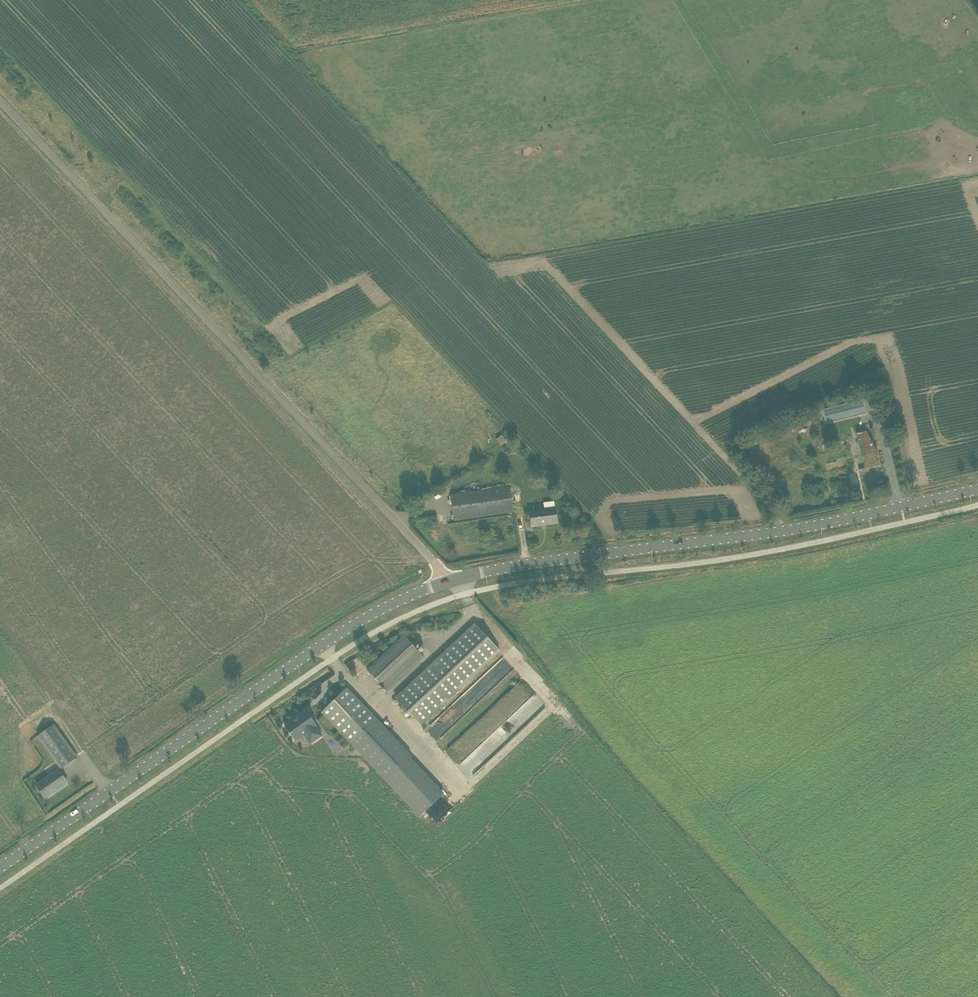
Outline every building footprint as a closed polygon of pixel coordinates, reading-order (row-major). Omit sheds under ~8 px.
[(853,402),(822,410),(824,419),(855,412),(853,402)] [(856,434),(864,469),(880,466),(877,451),(867,432),(856,434)] [(821,485),(813,487),(815,498),(824,496),(821,485)] [(454,520),(514,511),(510,487),(451,496),(454,520)] [(557,523),(555,508),(530,512),(532,527),(557,523)] [(421,725),(500,651),(474,624),(396,698),(421,725)] [(404,636),(367,670),(384,688),(421,654),(404,636)] [(410,761),(413,758),(347,689),(322,713),(421,818),(443,796),(410,761)] [(482,766),(546,706),(533,692),(516,709),(504,696),(449,748),(459,759),(468,751),(482,766)] [(305,710),(284,724),(295,740),(304,734),(310,743),(321,735),(315,726),(316,726),(305,710)] [(39,737),(60,768),(76,757),(55,725),(39,737)] [(45,798),(67,782),(59,770),(36,785),(45,798)]
